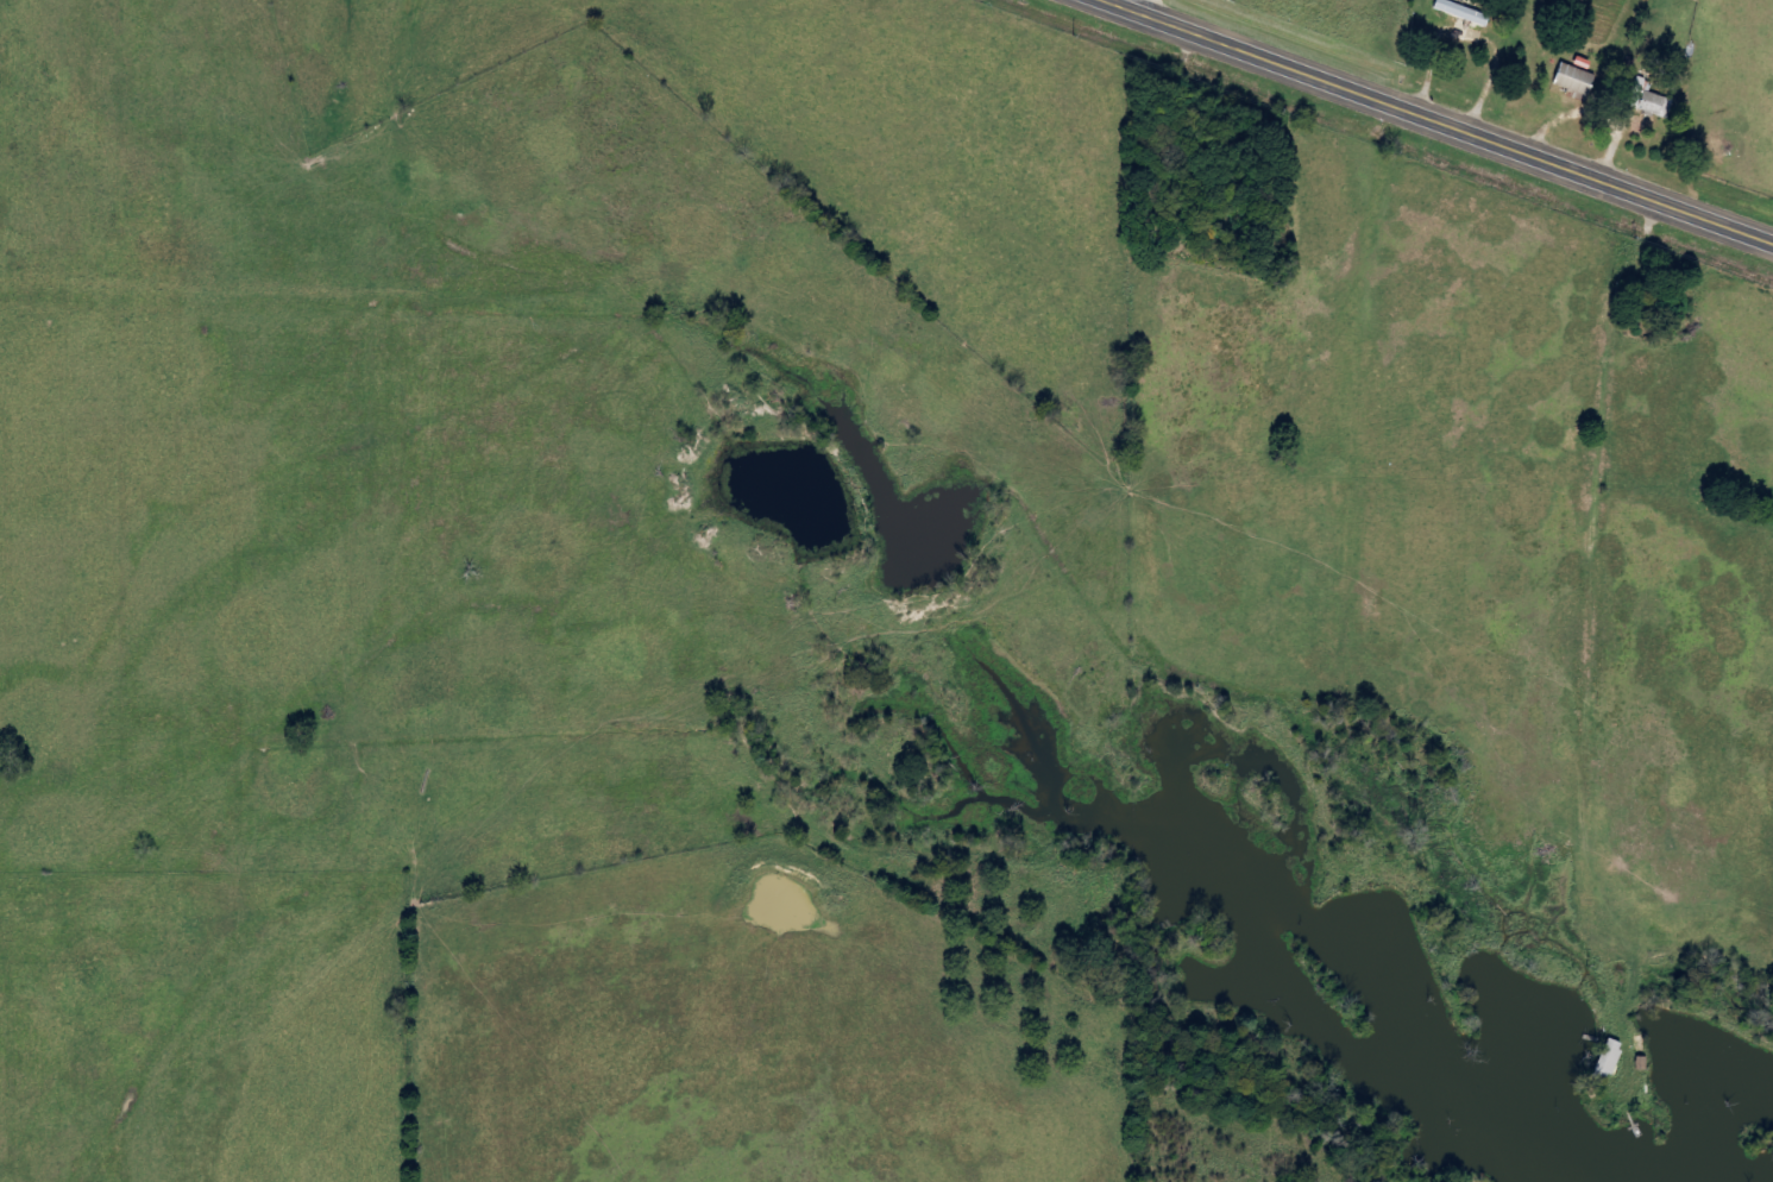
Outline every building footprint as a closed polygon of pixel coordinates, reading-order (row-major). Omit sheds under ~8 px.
[(1441,0),(1438,0),(1435,10),(1489,24),(1492,13),(1441,0)] [(1598,75),(1563,62),(1555,83),(1591,96),(1598,75)] [(1629,107),(1670,117),(1675,98),(1648,92),(1651,80),(1637,77),(1629,107)] [(1612,1078),(1625,1045),(1609,1038),(1596,1071),(1612,1078)]
